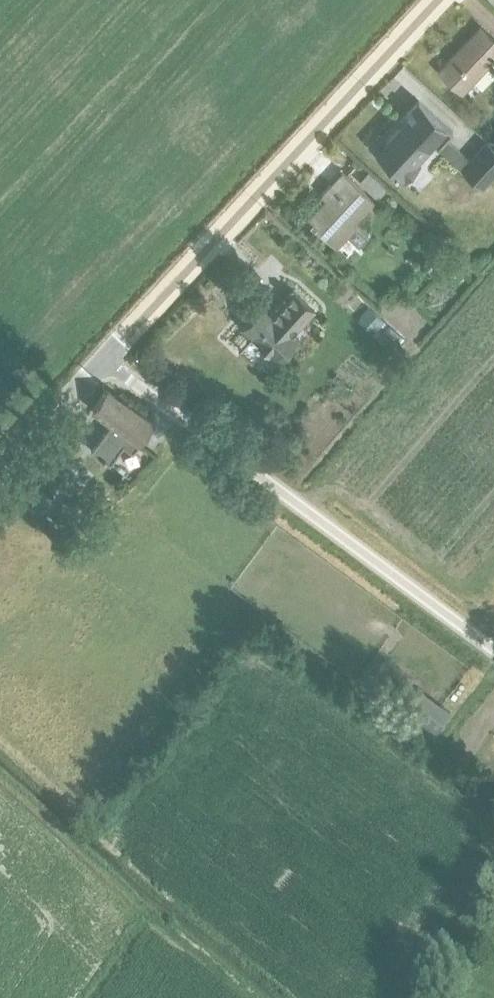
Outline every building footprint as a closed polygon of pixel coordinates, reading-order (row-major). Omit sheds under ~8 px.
[(440,68),(464,91),(475,80),(483,87),(493,75),(493,71),(489,65),(493,60),(493,37),(481,25),(440,68)] [(370,144),(404,177),(407,174),(413,175),(419,168),(418,162),(436,143),(482,186),(493,174),(493,146),(487,139),(469,158),(446,136),(452,129),(419,98),(400,119),(403,121),(386,139),(380,133),(370,144)] [(321,201),(307,217),(337,246),(348,235),(359,245),(369,234),(355,221),(375,199),(343,169),(321,193),(327,198),(323,202),(321,201)] [(369,169),(359,180),(379,197),(388,186),(369,169)] [(263,301),(242,325),(279,359),(297,339),(292,334),(316,308),(292,286),(271,309),(263,301)] [(369,307),(358,319),(373,332),(384,319),(369,307)] [(388,323),(378,336),(390,346),(400,333),(388,323)] [(112,420),(92,449),(111,462),(124,444),(134,450),(154,421),(107,388),(93,406),(112,420)] [(63,498),(60,513),(80,518),(83,503),(63,498)] [(423,689),(411,710),(439,725),(451,704),(423,689)]
